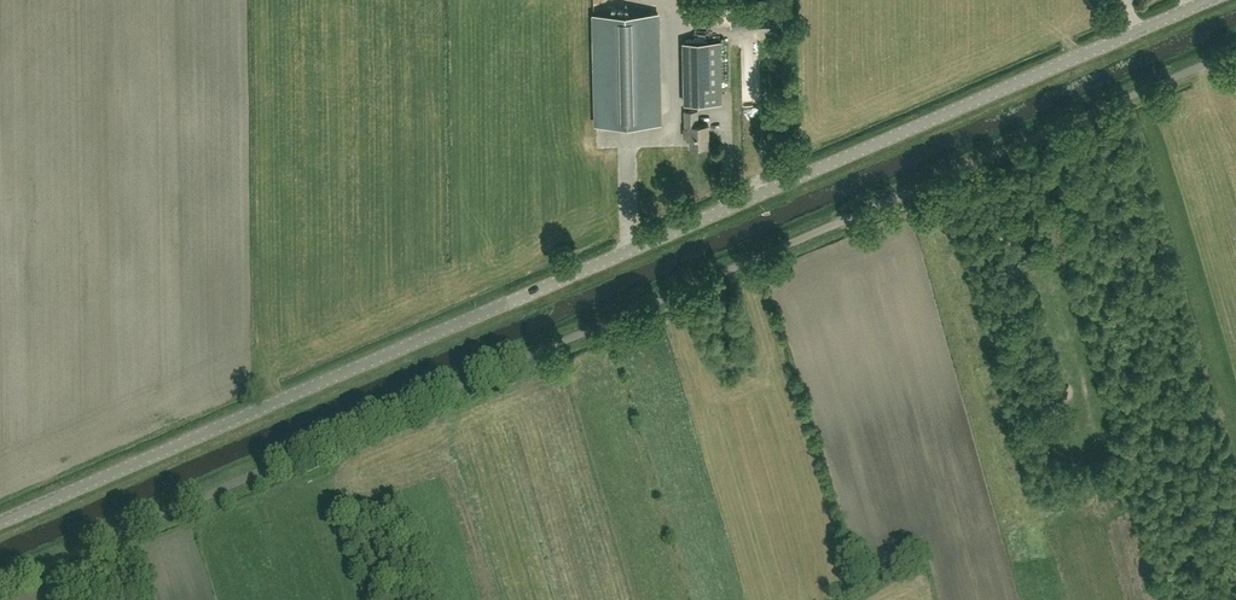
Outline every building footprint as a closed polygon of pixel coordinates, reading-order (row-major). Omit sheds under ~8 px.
[(594,15),(596,124),(660,123),(658,13),(594,15)] [(723,103),(721,41),(683,41),(684,104),(723,103)] [(699,124),(699,110),(684,111),(684,127),(683,127),(683,138),(690,137),(690,146),(709,146),(709,124),(699,124)] [(1041,257),(1038,246),(1037,241),(1028,244),(1032,260),(1041,257)]
